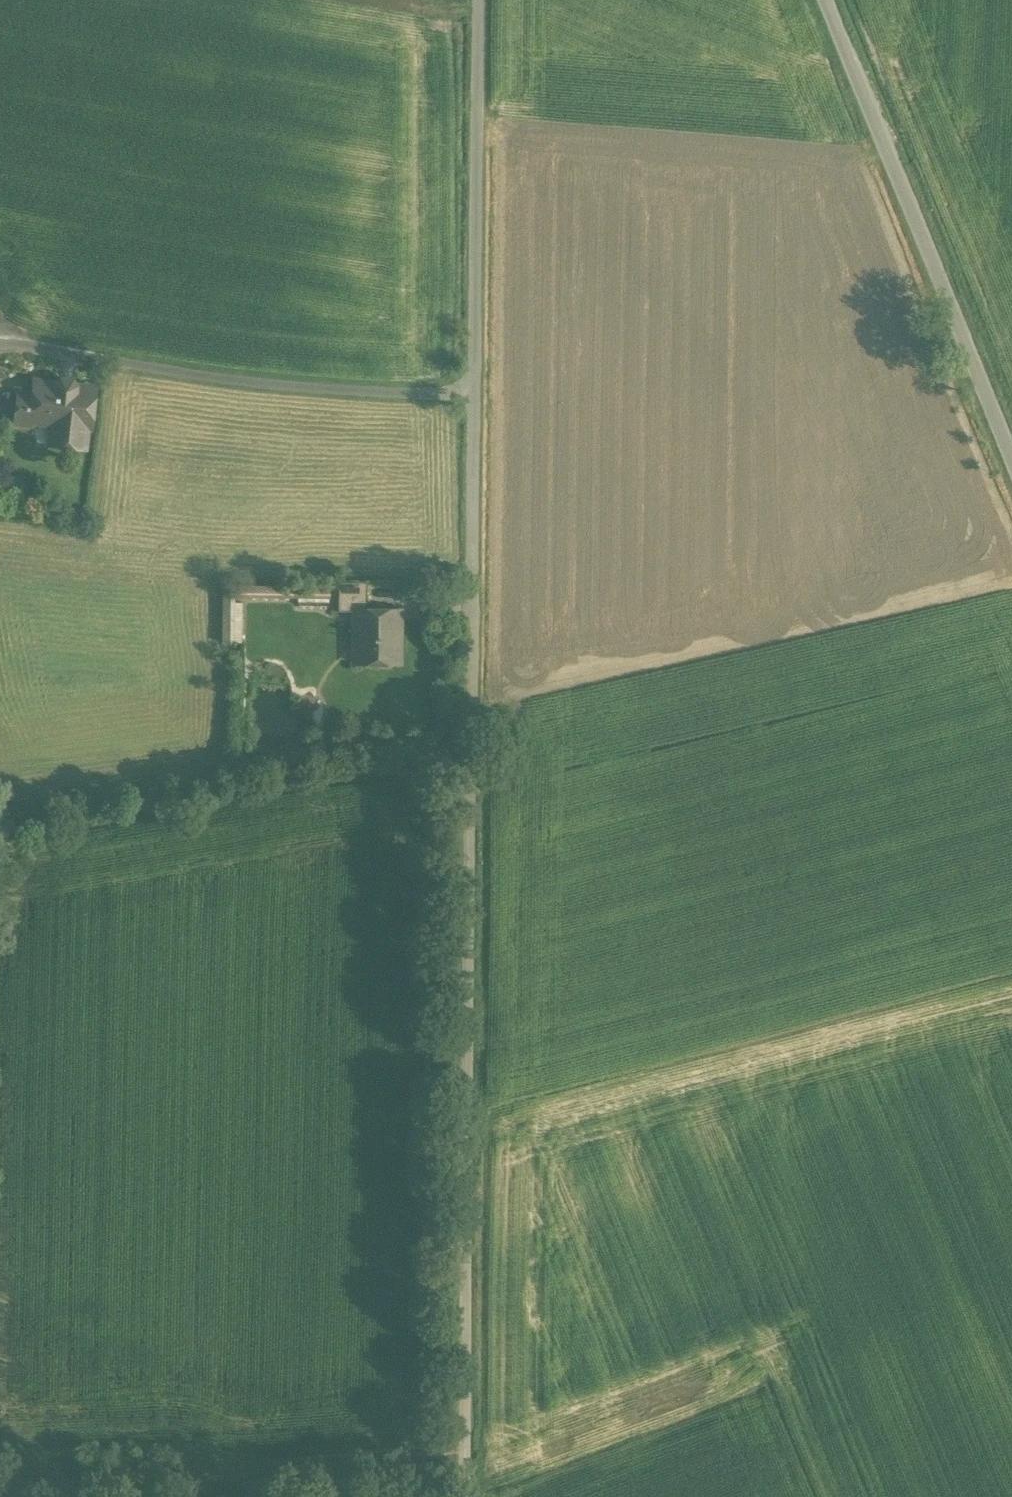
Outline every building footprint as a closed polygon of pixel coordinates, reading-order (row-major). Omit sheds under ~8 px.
[(46,450),(90,451),(91,378),(33,377),(32,389),(6,388),(5,430),(47,431),(46,450)] [(227,640),(246,640),(247,596),(280,596),(280,583),(227,582),(227,640)] [(352,660),(399,662),(400,607),(354,605),(352,660)]
